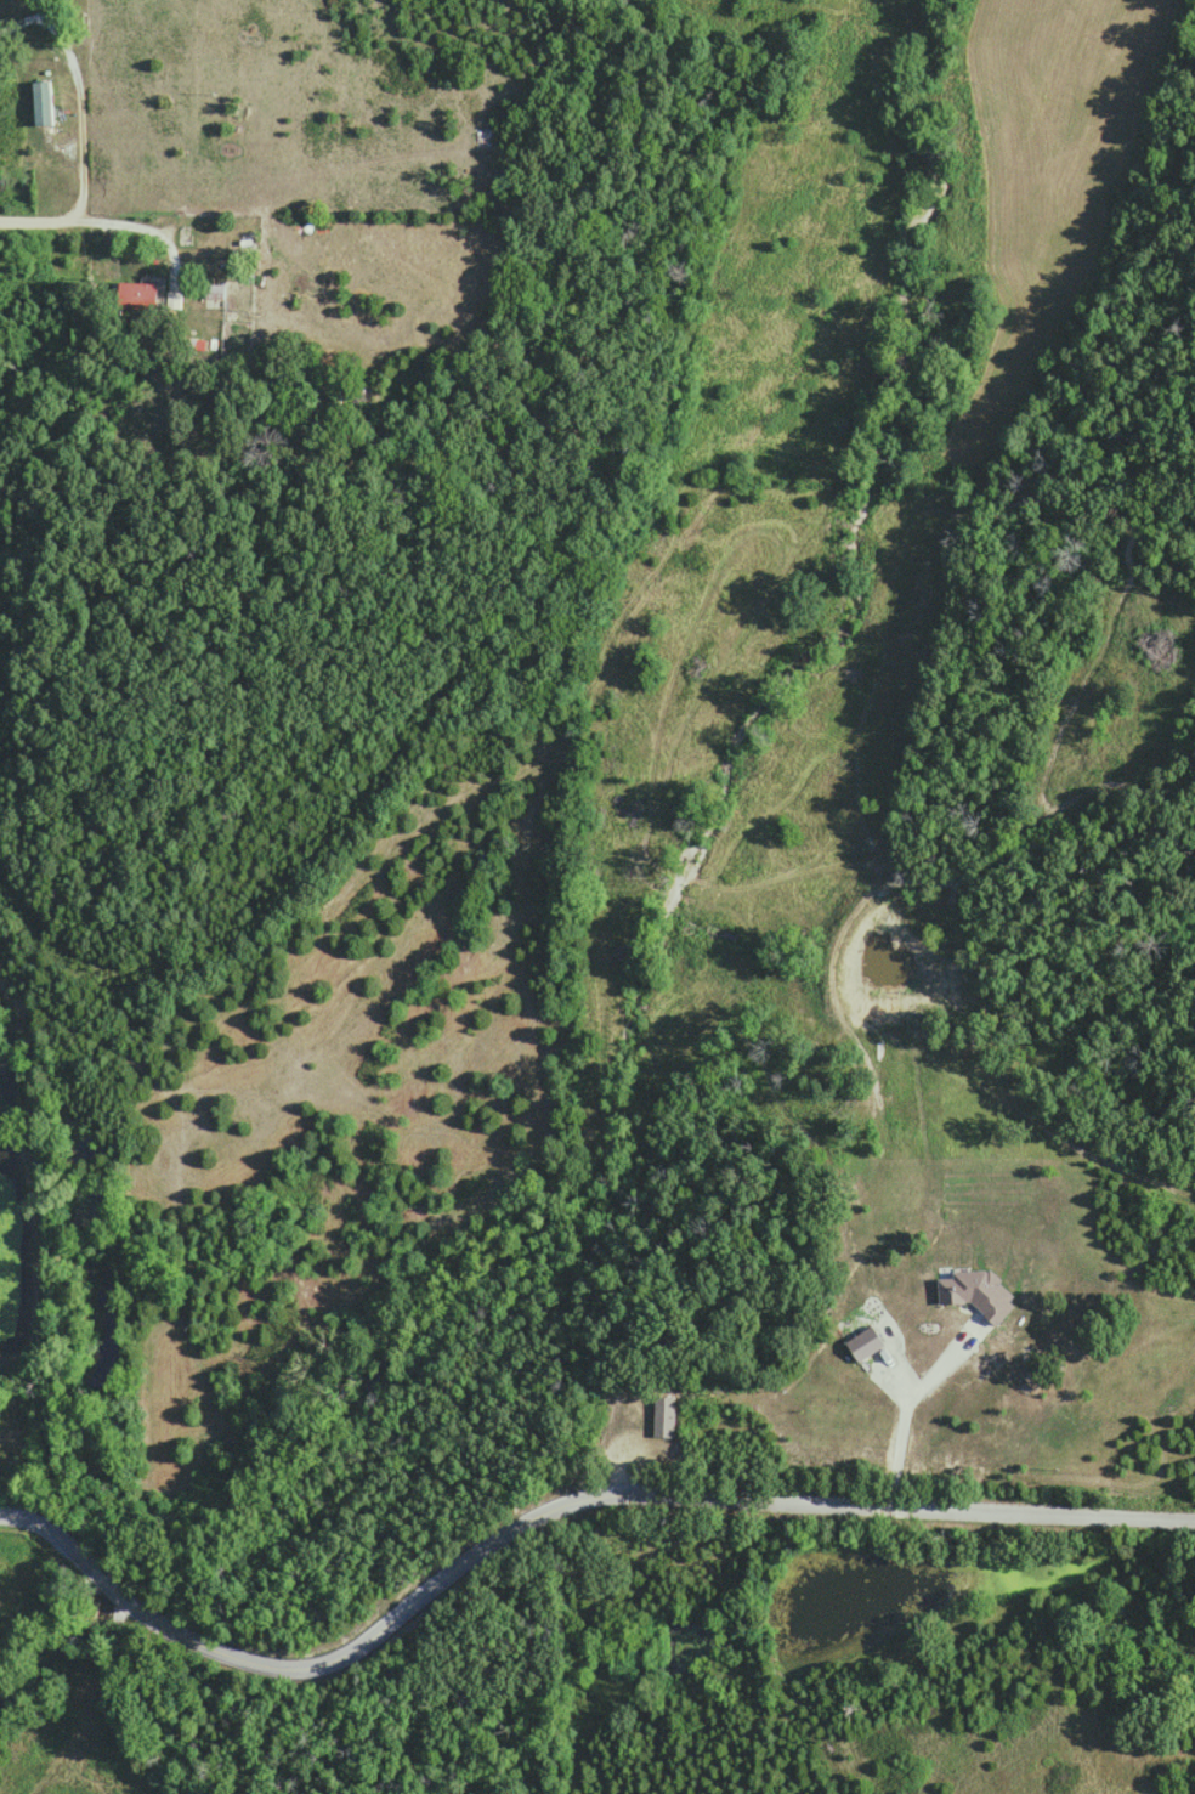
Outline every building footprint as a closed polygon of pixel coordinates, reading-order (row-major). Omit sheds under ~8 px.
[(33,80),(33,125),(52,125),(52,80),(33,80)] [(120,307),(162,307),(162,276),(142,276),(142,281),(120,281),(120,307)] [(225,306),(225,284),(205,284),(205,306),(225,306)] [(675,1394),(655,1394),(655,1435),(675,1435),(675,1394)]
